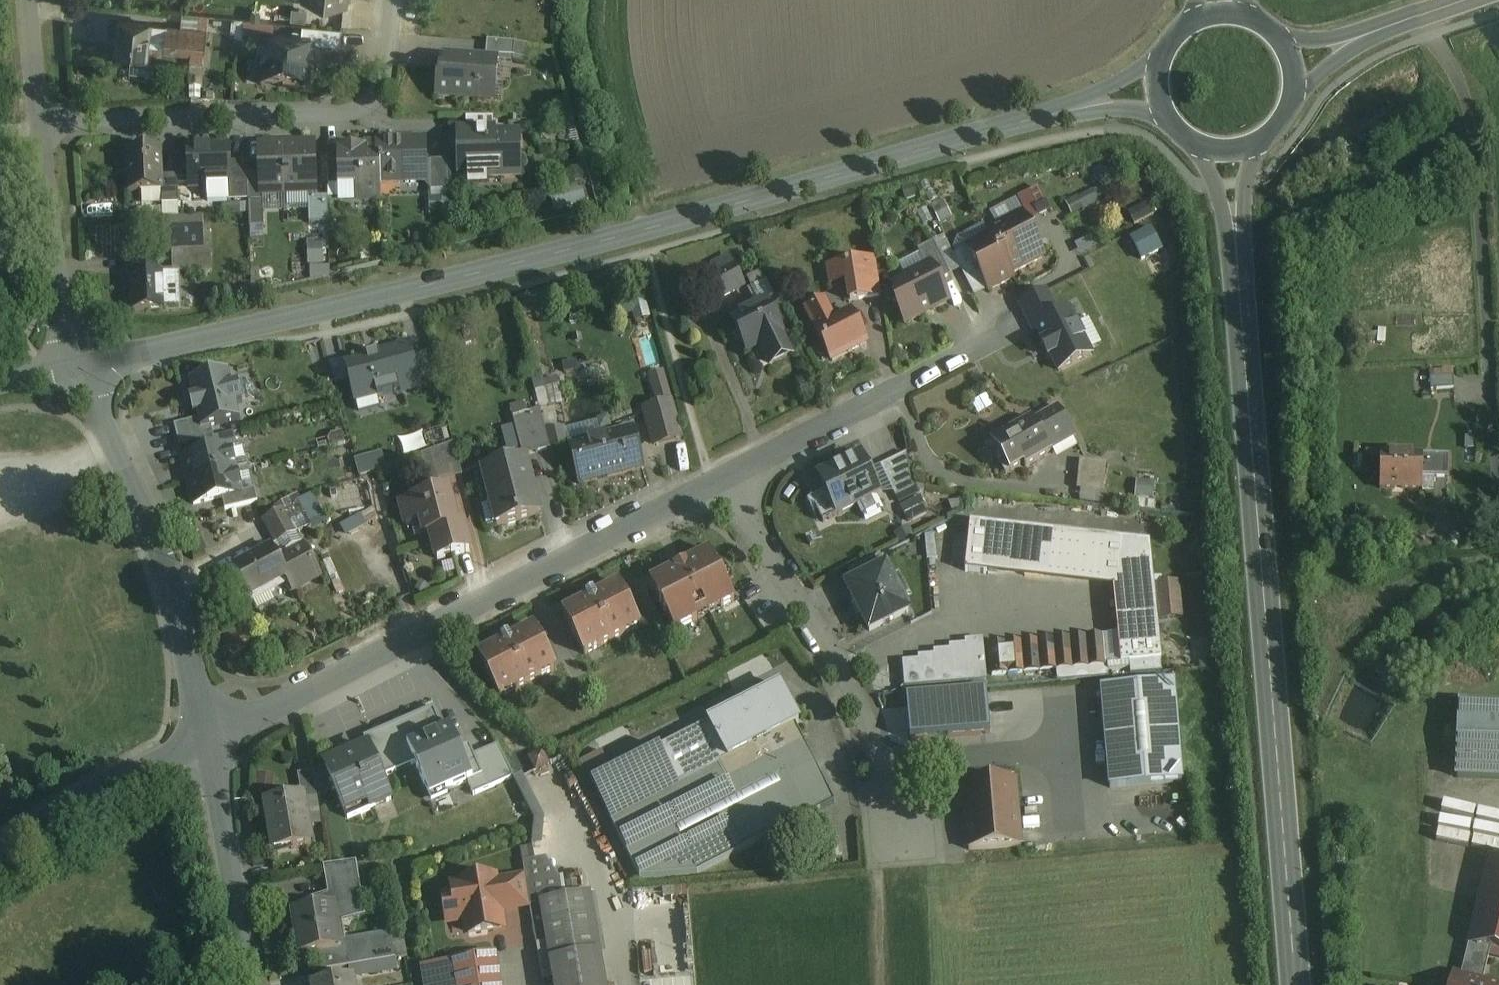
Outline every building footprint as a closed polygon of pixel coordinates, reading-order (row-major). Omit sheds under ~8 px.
[(151,24),(118,21),(114,62),(147,65),(149,45),(151,25),(151,24)] [(159,26),(151,25),(149,45),(157,46),(159,26)] [(343,28),(303,25),(302,38),(312,38),(312,42),(342,45),(343,28)] [(207,30),(166,27),(164,52),(204,56),(207,30)] [(302,38),(264,34),(260,87),(284,89),(284,86),(308,88),(312,42),(312,38),(302,38)] [(514,44),(486,41),(485,58),(495,59),(495,64),(513,65),(514,44)] [(485,58),(439,56),(436,97),(476,99),(477,88),(493,89),(495,64),(495,59),(485,58)] [(514,134),(485,135),(485,145),(467,146),(467,178),(504,177),(504,169),(519,168),(519,150),(514,150),(514,134)] [(423,142),(377,143),(378,147),(379,183),(424,182),(423,142)] [(295,151),(280,152),(280,145),(258,146),(260,195),(314,193),(313,144),(295,145),(295,151)] [(227,147),(188,148),(189,188),(226,187),(229,187),(228,163),(227,147)] [(378,147),(338,148),(339,186),(354,185),(355,199),(379,199),(379,183),(378,147)] [(338,148),(326,148),(327,186),(339,186),(338,148)] [(160,150),(127,151),(128,192),(161,191),(160,177),(160,150)] [(446,161),(429,162),(430,192),(447,191),(446,161)] [(461,161),(446,161),(447,191),(462,191),(461,161)] [(246,163),(228,163),(229,187),(226,187),(227,202),(247,201),(246,163)] [(176,176),(160,177),(161,191),(161,205),(177,204),(176,176)] [(327,198),(307,198),(308,225),(328,224),(327,198)] [(262,200),(247,201),(248,228),(263,227),(262,200)] [(1021,215),(986,233),(989,237),(1010,274),(1043,258),(1021,215)] [(202,227),(169,228),(170,250),(202,249),(202,227)] [(989,237),(966,249),(988,291),(1012,279),(1010,274),(989,237)] [(314,257),(328,258),(329,241),(311,241),(310,273),(314,273),(314,257)] [(894,303),(905,324),(948,303),(938,283),(949,277),(932,244),(917,252),(925,269),(891,286),(899,300),(894,303)] [(990,298),(969,255),(955,262),(976,304),(990,298)] [(845,303),(881,299),(876,257),(825,264),(828,287),(842,285),(845,303)] [(743,286),(732,265),(708,277),(719,298),(743,286)] [(161,273),(131,274),(132,310),(162,309),(161,273)] [(178,273),(161,273),(162,309),(180,308),(178,273)] [(1036,327),(1058,317),(1046,292),(1019,305),(1032,333),(1038,330),(1036,327)] [(849,313),(834,321),(823,301),(815,305),(810,296),(801,300),(816,330),(831,361),(865,344),(849,313)] [(766,303),(730,321),(746,353),(760,346),(769,364),(790,354),(781,336),(782,335),(766,303)] [(1058,372),(1092,356),(1070,311),(1058,317),(1036,327),(1038,330),(1058,372)] [(367,360),(346,366),(356,404),(400,392),(399,388),(418,383),(408,345),(366,356),(367,360)] [(226,371),(188,380),(192,398),(188,399),(191,413),(197,411),(200,428),(237,419),(234,404),(241,403),(236,384),(229,386),(226,371)] [(558,377),(535,380),(538,406),(562,403),(558,377)] [(1452,377),(1429,378),(1430,390),(1453,388),(1452,377)] [(672,403),(641,412),(653,450),(684,441),(672,403)] [(1057,409),(1033,423),(1048,449),(1072,435),(1057,409)] [(539,411),(512,418),(522,457),(549,450),(539,411)] [(1031,420),(991,442),(999,455),(995,457),(1005,474),(1022,464),(1024,467),(1050,453),(1048,449),(1033,423),(1031,420)] [(632,429),(568,446),(578,485),(642,468),(632,429)] [(456,445),(421,450),(426,483),(461,477),(456,445)] [(228,447),(181,459),(187,482),(234,471),(232,466),(234,465),(231,454),(230,454),(228,447)] [(911,485),(906,454),(880,467),(893,494),(911,485)] [(1422,455),(1380,455),(1379,489),(1421,489),(1422,478),(1422,457),(1422,455)] [(1448,457),(1422,457),(1422,478),(1433,478),(1448,478),(1448,457)] [(845,469),(822,481),(821,479),(820,479),(837,515),(877,496),(859,460),(844,467),(845,469)] [(1105,464),(1079,461),(1076,489),(1102,492),(1105,464)] [(525,462),(482,474),(496,526),(539,515),(525,462)] [(234,471),(187,482),(193,506),(239,494),(234,471)] [(1433,478),(1422,478),(1421,489),(1433,489),(1433,478)] [(446,492),(400,504),(405,526),(421,522),(424,536),(430,534),(436,560),(468,552),(461,525),(456,526),(446,492)] [(284,510),(263,521),(275,544),(296,532),(284,510)] [(1149,543),(969,524),(964,572),(986,574),(987,566),(1120,581),(1128,664),(1160,661),(1149,543)] [(303,545),(277,559),(287,578),(286,579),(292,591),(319,577),(303,545)] [(270,548),(217,576),(232,606),(240,608),(252,601),(250,598),(286,579),(287,578),(277,559),(270,548)] [(709,552),(649,582),(674,631),(733,601),(709,552)] [(880,557),(848,573),(853,584),(885,568),(880,557)] [(885,568),(853,584),(847,587),(869,632),(870,632),(908,613),(885,568)] [(1181,581),(1158,582),(1161,619),(1183,618),(1181,581)] [(618,585),(562,613),(583,656),(640,627),(618,585)] [(533,627),(477,656),(499,699),(555,670),(533,627)] [(963,640),(902,660),(902,686),(985,682),(981,638),(963,640)] [(1102,638),(988,648),(991,676),(1104,666),(1102,638)] [(1173,684),(1101,691),(1109,789),(1181,783),(1173,684)] [(779,688),(708,724),(727,761),(794,727),(798,725),(779,688)] [(1459,704),(1457,752),(1456,777),(1498,779),(1498,705),(1459,704)] [(708,724),(659,749),(678,786),(727,761),(708,724)] [(678,786),(609,821),(639,880),(697,875),(834,805),(794,727),(727,761),(678,786)] [(450,728),(407,747),(425,788),(441,781),(446,793),(473,781),(450,728)] [(495,743),(474,753),(485,775),(505,765),(495,743)] [(324,768),(334,790),(347,819),(390,800),(368,749),(324,768)] [(659,749),(590,784),(609,821),(678,786),(659,749)] [(541,754),(530,759),(536,770),(546,765),(541,754)] [(324,768),(313,773),(316,798),(334,790),(324,768)] [(1014,781),(962,786),(968,851),(1020,847),(1020,846),(1017,815),(1014,781)] [(302,798),(264,804),(272,848),(290,845),(291,850),(311,847),(302,798)] [(1488,857),(1479,897),(1467,943),(1468,944),(1489,949),(1498,952),(1498,860),(1488,857)] [(378,864),(324,871),(327,891),(357,886),(381,882),(378,864)] [(524,876),(497,880),(502,909),(529,905),(524,876)] [(569,877),(558,879),(562,901),(573,899),(569,877)] [(497,880),(453,887),(455,900),(445,901),(448,918),(464,916),(467,933),(501,928),(498,910),(502,909),(497,880)] [(357,886),(327,891),(329,908),(331,908),(332,916),(361,912),(357,886)] [(562,901),(540,905),(547,943),(551,964),(598,956),(588,897),(573,899),(562,901)] [(329,908),(292,915),(300,958),(317,955),(340,952),(337,939),(332,916),(331,908),(329,908)] [(390,934),(343,942),(342,938),(337,939),(340,952),(317,955),(320,973),(395,960),(390,934)] [(392,936),(396,957),(407,955),(403,934),(392,936)] [(547,943),(535,945),(542,981),(553,979),(551,964),(547,943)] [(1468,944),(1460,978),(1454,976),(1452,984),(1491,984),(1481,983),(1489,949),(1468,944)] [(453,963),(456,984),(498,984),(494,956),(453,963)] [(551,964),(553,979),(554,984),(604,984),(598,956),(551,964)]
